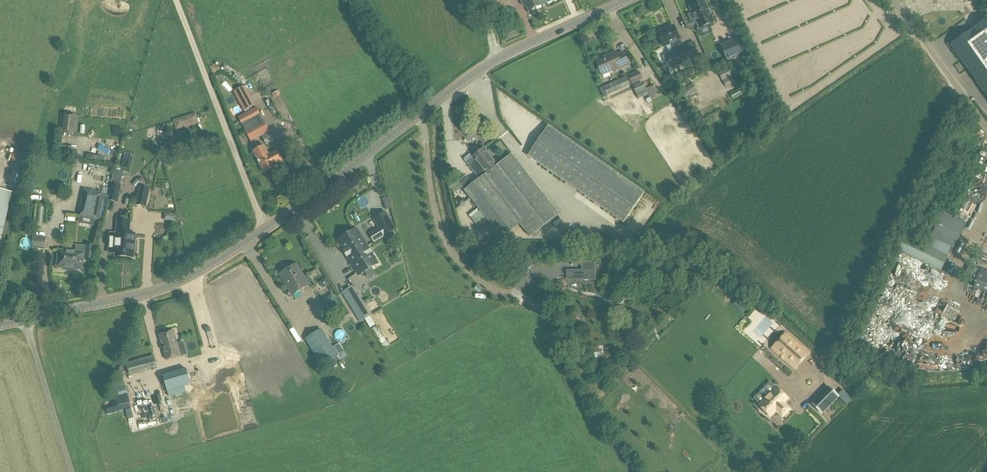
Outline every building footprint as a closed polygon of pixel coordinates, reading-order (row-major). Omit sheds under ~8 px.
[(524,6),(526,7),(527,6),(529,11),(542,6),(555,0),(554,0),(521,0),(524,6)] [(693,13),(688,15),(691,20),(693,25),(697,23),(700,29),(714,23),(704,2),(700,3),(699,2),(694,4),(695,6),(690,8),(693,13)] [(978,2),(964,11),(974,27),(986,18),(986,16),(978,2)] [(950,27),(956,23),(944,6),(939,10),(950,27)] [(952,45),(986,95),(986,20),(952,45)] [(674,27),(658,34),(664,48),(673,44),(676,51),(667,55),(674,69),(701,56),(695,42),(684,47),(674,27)] [(739,37),(721,45),(722,48),(728,61),(728,62),(746,53),(740,40),(739,37)] [(616,53),(597,61),(603,76),(618,69),(618,70),(630,65),(624,52),(617,55),(616,53)] [(640,72),(629,76),(632,83),(643,79),(640,72)] [(717,78),(720,85),(728,81),(725,74),(717,78)] [(644,83),(635,88),(637,93),(647,89),(644,83)] [(693,84),(681,91),(685,99),(698,91),(693,84)] [(733,99),(745,93),(742,88),(730,94),(733,99)] [(256,107),(238,117),(243,127),(244,127),(254,121),(262,117),(256,107)] [(79,116),(61,115),(60,134),(78,135),(79,116)] [(198,123),(196,115),(181,119),(184,127),(198,123)] [(254,121),(244,127),(246,130),(256,125),(254,121)] [(264,121),(256,125),(246,130),(252,142),(262,137),(270,132),(264,121)] [(548,126),(527,156),(623,223),(644,193),(548,126)] [(270,132),(262,137),(267,146),(275,141),(270,132)] [(265,146),(253,152),(265,173),(276,167),(275,166),(283,162),(277,151),(270,155),(265,146)] [(472,185),(466,190),(502,238),(521,224),(531,237),(534,235),(561,214),(513,153),(509,156),(498,165),(485,148),(474,157),(470,160),(467,162),(469,164),(480,179),(472,185)] [(109,194),(108,200),(118,202),(121,188),(120,188),(123,175),(113,173),(111,186),(109,194)] [(1,238),(2,234),(11,193),(1,191),(3,181),(0,180),(0,238),(1,238)] [(86,189),(80,217),(99,221),(103,222),(108,200),(109,194),(105,193),(86,189)] [(141,189),(138,206),(146,208),(149,190),(141,189)] [(967,215),(972,217),(976,207),(961,200),(955,215),(966,219),(967,215)] [(379,227),(369,234),(375,243),(385,236),(396,229),(385,212),(379,215),(385,224),(379,227)] [(632,219),(626,226),(634,233),(640,226),(632,219)] [(110,234),(109,253),(116,253),(116,258),(125,258),(126,234),(126,232),(124,232),(124,222),(118,222),(117,234),(110,234)] [(124,222),(124,232),(126,232),(126,234),(125,258),(134,259),(134,255),(138,254),(138,244),(135,242),(136,235),(130,235),(131,223),(124,222)] [(303,226),(294,230),(298,241),(307,237),(303,226)] [(365,248),(354,231),(338,241),(349,258),(351,257),(365,248)] [(35,238),(33,249),(46,250),(47,239),(35,238)] [(986,264),(986,243),(980,240),(973,258),(986,264)] [(59,250),(57,268),(61,268),(66,268),(66,271),(70,271),(73,271),(73,269),(77,269),(82,270),(84,258),(84,253),(86,253),(85,259),(86,259),(86,258),(93,258),(93,260),(94,260),(95,245),(86,245),(86,247),(85,247),(78,246),(78,252),(63,251),(59,250)] [(367,246),(365,248),(351,257),(361,274),(378,264),(367,246)] [(317,271),(323,267),(316,251),(309,255),(317,271)] [(297,265),(281,275),(293,296),(309,286),(297,265)] [(596,270),(572,270),(572,279),(596,280),(596,270)] [(974,289),(986,293),(986,272),(981,270),(974,289)] [(323,288),(330,284),(326,278),(319,282),(323,288)] [(475,290),(480,293),(483,289),(478,285),(475,290)] [(312,300),(314,310),(327,307),(324,297),(312,300)] [(290,327),(293,332),(313,323),(310,318),(290,327)] [(322,330),(307,340),(323,366),(336,357),(338,356),(334,349),(322,330)] [(175,331),(160,336),(167,361),(182,357),(175,331)] [(787,333),(772,350),(795,370),(810,353),(787,333)] [(336,357),(331,360),(334,365),(347,356),(340,345),(334,349),(338,356),(336,357)] [(155,358),(149,359),(151,368),(157,366),(155,358)] [(835,368),(829,375),(846,391),(853,383),(835,368)] [(165,383),(167,388),(168,392),(192,385),(189,374),(187,369),(163,376),(165,383)] [(758,404),(757,405),(760,408),(760,410),(765,415),(768,415),(770,418),(776,412),(782,418),(783,419),(792,409),(791,408),(786,402),(789,399),(776,385),(774,387),(758,404)] [(126,386),(114,390),(117,398),(129,395),(126,386)] [(828,387),(811,405),(822,415),(839,398),(828,387)]
